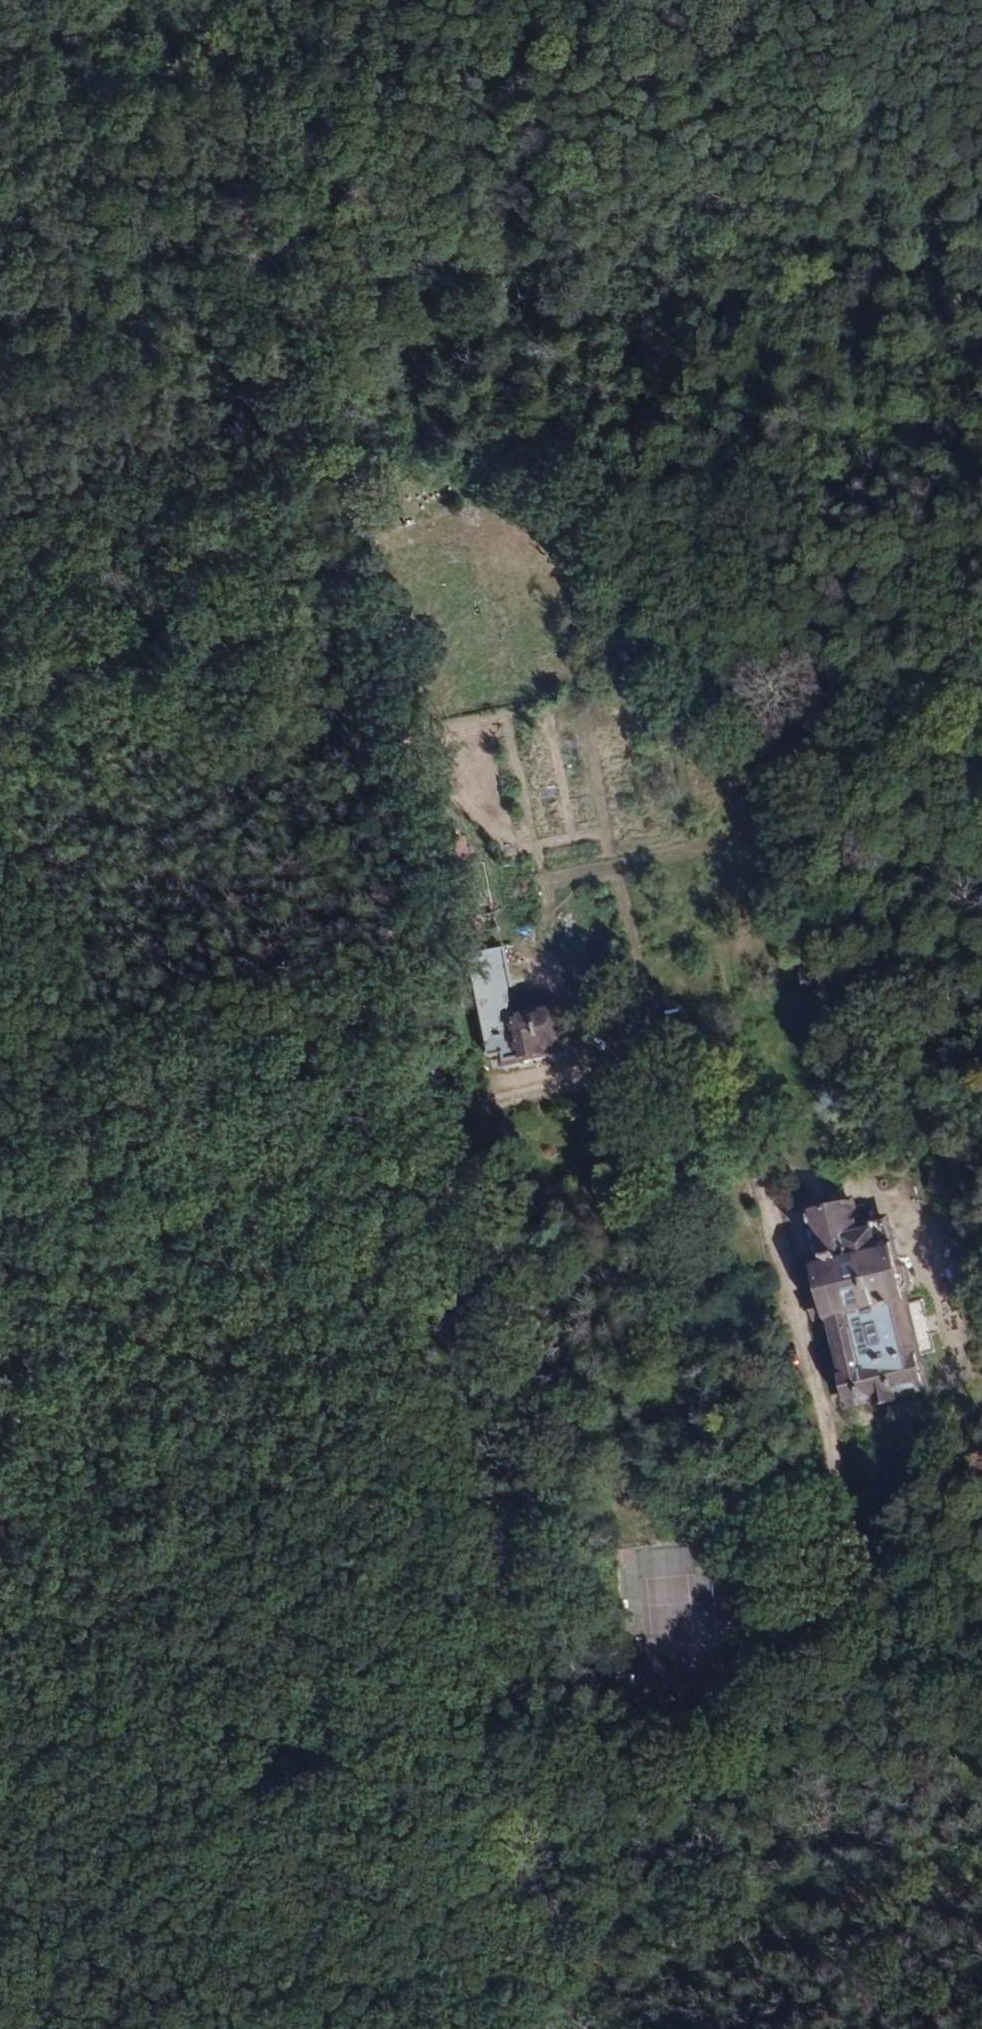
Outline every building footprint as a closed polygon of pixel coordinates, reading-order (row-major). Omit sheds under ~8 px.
[(445,869),(462,953),(480,950),(457,844),(423,850),(427,872),(445,869)] [(498,948),(480,950),(462,953),(481,1053),(483,1057),(488,1060),(492,1061),(502,1060),(503,1067),(542,1058),(541,1051),(563,1047),(556,1012),(513,1020),(498,948)] [(855,1243),(846,1208),(807,1216),(819,1265),(813,1266),(821,1300),(807,1303),(811,1321),(824,1317),(826,1324),(832,1323),(842,1373),(838,1374),(846,1407),(869,1403),(871,1410),(888,1407),(887,1398),(917,1392),(897,1300),(905,1289),(901,1273),(892,1273),(880,1227),(866,1230),(868,1240),(855,1243)] [(651,1577),(661,1609),(695,1599),(685,1567),(651,1577)]
